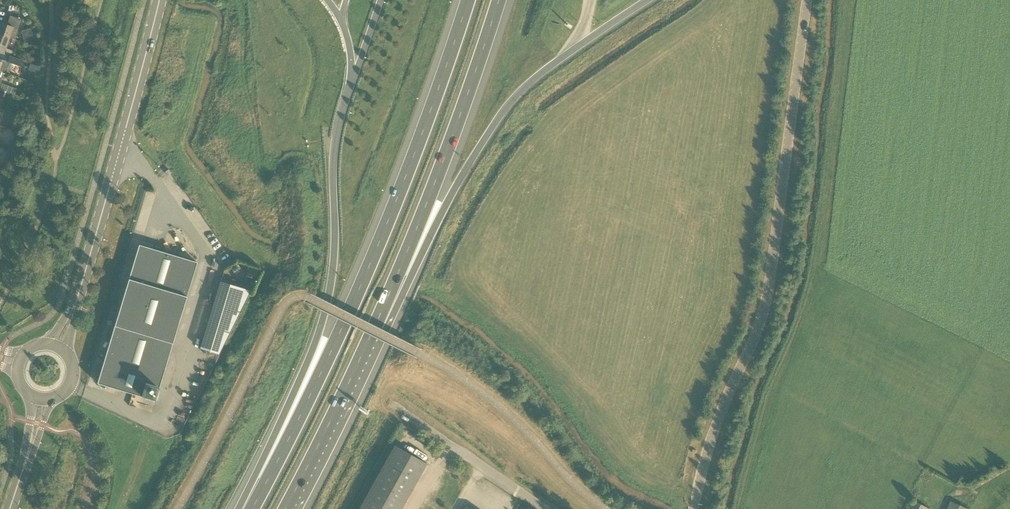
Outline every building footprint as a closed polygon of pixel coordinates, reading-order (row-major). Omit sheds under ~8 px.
[(10,38),(16,40),(23,20),(11,16),(7,25),(0,22),(0,34),(10,38)] [(25,40),(33,38),(32,28),(23,30),(25,40)] [(10,38),(0,34),(0,53),(9,56),(13,57),(15,51),(6,48),(10,38)] [(5,61),(0,59),(0,71),(1,71),(8,74),(11,63),(18,65),(20,60),(13,57),(9,56),(7,61),(5,61)] [(0,89),(4,91),(15,95),(17,89),(2,83),(0,89)] [(139,245),(133,265),(98,383),(156,401),(197,262),(139,245)] [(223,345),(203,339),(200,349),(218,355),(223,345)] [(395,446),(359,508),(401,508),(427,463),(395,446)] [(970,507),(948,499),(944,508),(969,508),(970,507)]
